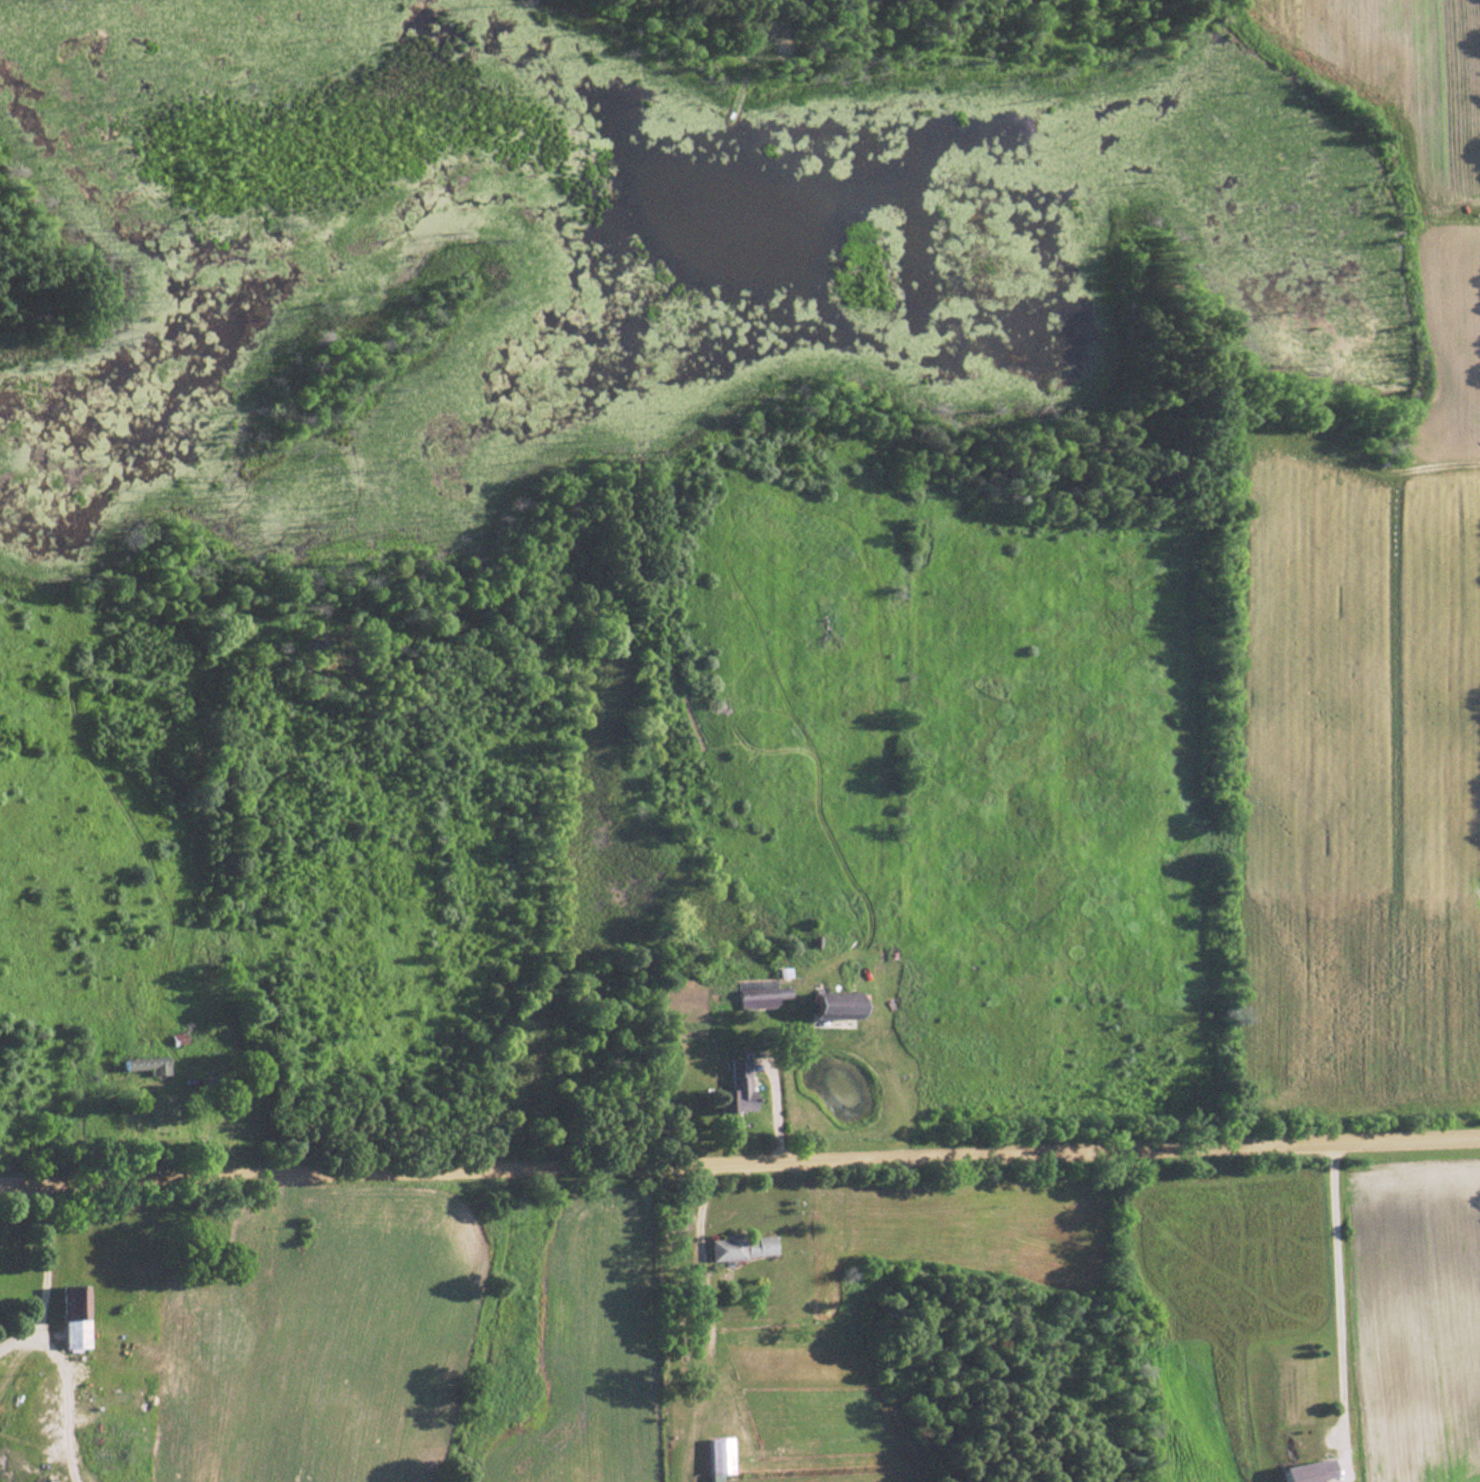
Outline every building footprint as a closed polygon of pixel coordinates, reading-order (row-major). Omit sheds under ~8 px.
[(786,988),(734,989),(734,1010),(776,1009),(776,1000),(786,1000),(786,988)] [(846,1020),(846,999),(800,999),(800,1020),(846,1020)] [(745,1058),(726,1059),(727,1091),(711,1092),(712,1113),(747,1111),(745,1058)] [(166,1059),(121,1059),(121,1071),(145,1071),(145,1076),(166,1076),(166,1059)] [(706,1259),(772,1256),(771,1235),(740,1237),(740,1235),(705,1237),(706,1259)] [(58,1285),(59,1350),(83,1350),(83,1285),(58,1285)] [(704,1439),(704,1474),(725,1474),(725,1439),(704,1439)] [(1332,1481),(1327,1458),(1277,1468),(1280,1481),(1325,1481),(1332,1481)]
